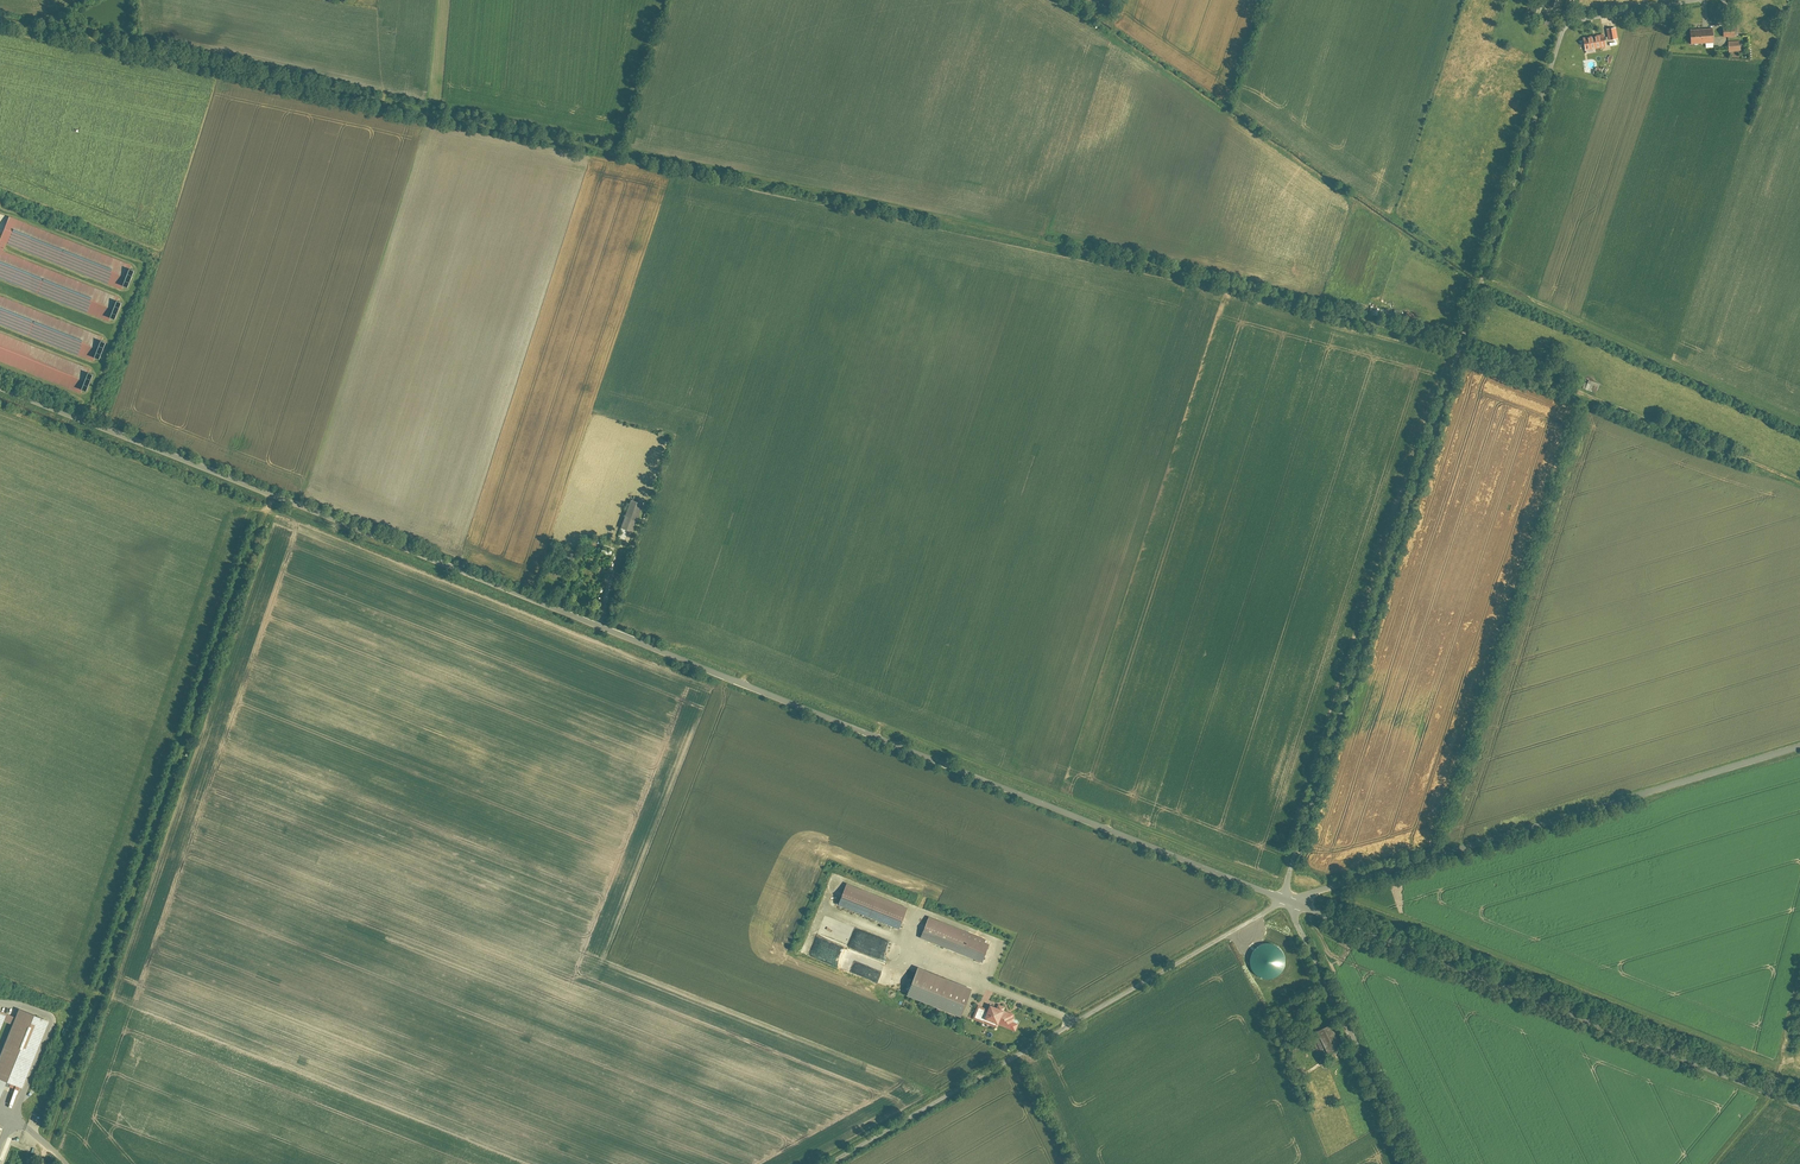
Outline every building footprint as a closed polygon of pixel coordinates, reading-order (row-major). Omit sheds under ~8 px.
[(1546,5),(1557,9),(1560,0),(1548,0),(1546,5)] [(1616,27),(1606,29),(1608,39),(1618,38),(1616,27)] [(1733,27),(1723,28),(1723,36),(1734,36),(1733,27)] [(1713,28),(1691,29),(1692,43),(1714,42),(1713,28)] [(1603,33),(1583,37),(1586,52),(1595,51),(1594,48),(1606,46),(1603,33)] [(1741,41),(1729,41),(1729,51),(1741,50),(1741,41)] [(0,240),(0,282),(108,325),(118,302),(3,256),(6,249),(123,295),(133,269),(8,219),(0,240)] [(93,365),(104,338),(0,297),(0,328),(93,365)] [(1403,312),(1394,310),(1393,317),(1402,319),(1403,312)] [(1416,315),(1407,313),(1405,319),(1414,322),(1416,315)] [(79,395),(88,371),(0,337),(0,364),(79,395)] [(1587,389),(1598,393),(1601,384),(1591,380),(1587,389)] [(631,501),(621,529),(633,534),(643,505),(631,501)] [(613,555),(615,546),(605,544),(603,553),(613,555)] [(909,904),(847,880),(842,892),(838,903),(900,927),(904,916),(909,904)] [(992,939),(929,914),(924,926),(920,935),(984,960),(987,951),(992,939)] [(972,985),(919,964),(913,979),(907,995),(961,1015),(967,999),(972,985)] [(989,1008),(979,1004),(973,1017),(998,1027),(1000,1023),(1012,1028),(1018,1013),(991,1003),(989,1008)] [(0,1010),(0,1033),(5,1021),(10,1023),(0,1046),(0,1099),(7,1082),(22,1088),(51,1018),(18,1005),(13,1015),(0,1010)] [(1341,1045),(1330,1022),(1315,1030),(1319,1036),(1314,1038),(1316,1041),(1313,1043),(1318,1053),(1326,1049),(1327,1052),(1341,1045)]
